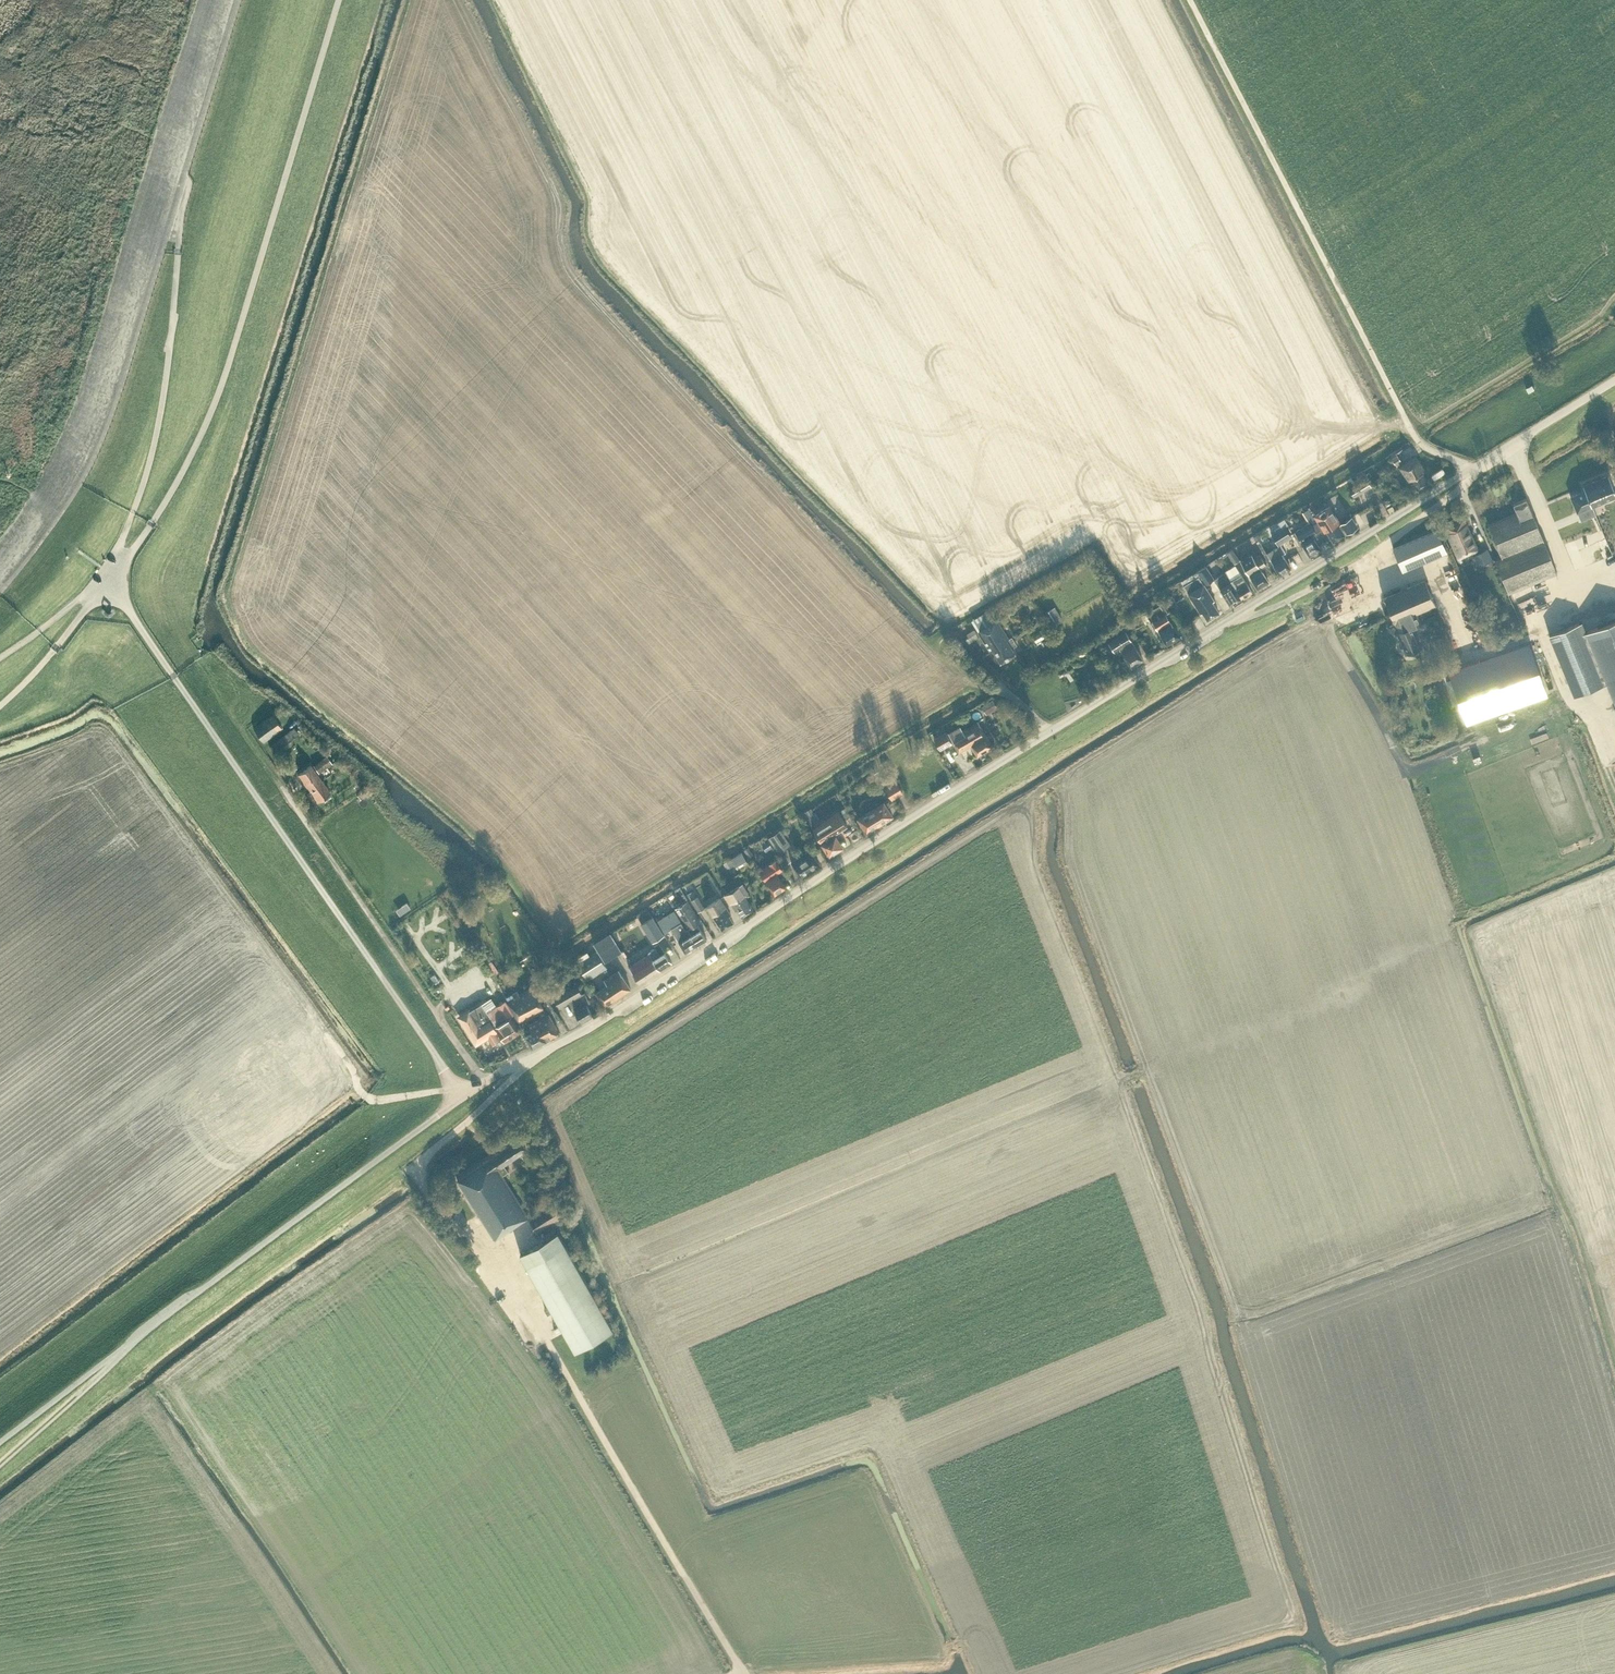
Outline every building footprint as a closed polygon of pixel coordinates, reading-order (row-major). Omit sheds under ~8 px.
[(1399,458),(1394,450),(1389,454),(1394,462),(1399,458)] [(1417,490),(1428,483),(1422,473),(1425,471),(1415,457),(1399,467),(1410,484),(1413,482),(1417,490)] [(1362,470),(1351,477),(1355,483),(1366,477),(1362,470)] [(1570,496),(1577,512),(1581,520),(1595,514),(1592,506),(1614,496),(1614,492),(1608,475),(1583,486),(1585,490),(1570,496)] [(1368,480),(1350,490),(1354,497),(1372,486),(1368,480)] [(1556,572),(1540,532),(1525,498),(1512,503),(1516,512),(1488,524),(1501,557),(1494,560),(1508,592),(1556,572)] [(1326,530),(1333,542),(1358,526),(1351,516),(1340,523),(1340,524),(1329,506),(1314,515),(1324,532),(1326,530)] [(1444,526),(1441,528),(1449,546),(1452,545),(1457,558),(1469,553),(1471,551),(1475,560),(1483,556),(1480,550),(1465,517),(1444,526)] [(1310,522),(1294,532),(1301,542),(1300,542),(1303,546),(1309,556),(1321,549),(1317,543),(1312,535),(1316,532),(1321,529),(1317,522),(1311,525),(1310,522)] [(1281,527),(1271,534),(1278,545),(1291,537),(1284,526),(1283,526),(1281,527)] [(1445,551),(1437,532),(1436,530),(1393,548),(1402,570),(1445,551)] [(1272,549),(1266,553),(1279,575),(1290,568),(1282,554),(1285,552),(1280,544),(1272,549)] [(1487,547),(1480,550),(1483,556),(1486,562),(1493,558),(1487,547)] [(1240,560),(1232,548),(1226,552),(1234,563),(1240,560)] [(1257,588),(1268,582),(1260,569),(1266,565),(1259,554),(1253,558),(1251,555),(1240,561),(1257,588)] [(1225,570),(1242,598),(1252,592),(1241,573),(1235,564),(1225,570)] [(1214,578),(1206,565),(1197,571),(1205,584),(1214,578)] [(1230,605),(1241,599),(1224,572),(1214,579),(1230,605)] [(1198,576),(1184,585),(1189,592),(1188,593),(1193,601),(1198,610),(1200,613),(1202,612),(1207,620),(1219,612),(1212,601),(1213,600),(1198,576)] [(1435,605),(1425,580),(1383,598),(1394,622),(1395,622),(1399,632),(1397,633),(1406,654),(1421,647),(1412,627),(1421,623),(1416,613),(1435,605)] [(1473,598),(1479,595),(1475,586),(1468,589),(1473,598)] [(1179,606),(1172,595),(1165,599),(1171,610),(1179,606)] [(1173,626),(1165,614),(1170,610),(1164,599),(1158,603),(1160,606),(1148,613),(1153,621),(1152,621),(1166,645),(1180,637),(1173,626)] [(1063,620),(1055,606),(1045,612),(1053,626),(1063,620)] [(980,630),(989,624),(983,613),(973,619),(980,630)] [(1522,622),(1519,617),(1511,621),(1513,626),(1522,622)] [(978,631),(977,631),(990,651),(992,649),(1000,662),(1015,653),(1011,648),(1017,645),(1011,637),(1008,639),(996,619),(995,620),(989,624),(980,630),(978,631)] [(1586,631),(1582,621),(1549,634),(1574,696),(1606,682),(1614,704),(1614,619),(1586,631)] [(1119,635),(1108,642),(1111,647),(1114,652),(1120,649),(1131,667),(1142,659),(1133,644),(1131,641),(1126,631),(1130,628),(1128,624),(1116,632),(1119,635)] [(1111,647),(1108,642),(1108,641),(1102,645),(1105,651),(1111,647)] [(1546,694),(1528,643),(1448,671),(1467,722),(1546,694)] [(985,704),(991,712),(998,708),(993,699),(985,704)] [(280,726),(273,717),(272,715),(253,728),(263,742),(281,728),(280,726)] [(977,756),(993,746),(986,735),(983,731),(977,721),(962,730),(960,726),(948,733),(953,742),(959,751),(971,744),(977,756)] [(275,751),(298,733),(293,727),(271,745),(275,751)] [(940,734),(934,737),(940,750),(952,743),(945,731),(940,734)] [(321,755),(317,749),(304,758),(309,764),(321,755)] [(332,763),(326,755),(313,764),(318,773),(332,763)] [(318,801),(330,792),(310,765),(297,774),(309,791),(306,793),(314,804),(318,801)] [(897,782),(885,789),(891,798),(903,790),(897,782)] [(867,832),(892,816),(883,802),(858,818),(867,832)] [(838,812),(817,825),(807,810),(803,813),(821,842),(829,856),(842,847),(834,834),(847,826),(838,812)] [(791,845),(781,829),(768,837),(779,853),(791,845)] [(767,851),(773,846),(769,840),(762,845),(767,851)] [(744,849),(749,857),(753,854),(749,847),(744,849)] [(819,865),(809,850),(791,862),(801,877),(819,865)] [(748,862),(742,851),(726,860),(730,866),(735,863),(737,868),(748,862)] [(786,887),(777,874),(783,870),(775,859),(769,864),(770,865),(768,867),(767,865),(759,871),(774,894),(786,887)] [(742,917),(753,910),(738,886),(725,894),(735,910),(737,909),(742,917)] [(676,890),(680,897),(685,894),(681,887),(676,890)] [(705,908),(697,896),(691,900),(698,911),(705,908)] [(722,930),(733,923),(729,916),(731,915),(720,897),(707,905),(722,930)] [(697,923),(700,921),(687,900),(676,907),(686,923),(685,924),(688,928),(687,929),(697,945),(706,939),(700,929),(697,923)] [(637,914),(642,922),(652,916),(647,908),(637,914)] [(675,910),(658,920),(665,932),(672,928),(677,936),(676,938),(677,940),(680,940),(686,951),(697,945),(687,929),(686,929),(675,910)] [(652,916),(642,922),(641,923),(653,942),(664,935),(652,916)] [(610,931),(593,942),(599,951),(616,941),(611,932),(610,931)] [(605,961),(622,950),(616,941),(599,951),(605,961)] [(639,983),(671,962),(664,952),(658,942),(654,945),(655,947),(648,952),(649,954),(629,967),(639,983)] [(607,967),(596,952),(591,943),(584,947),(587,952),(576,958),(578,963),(577,964),(588,979),(607,967)] [(541,966),(548,961),(542,953),(535,958),(541,966)] [(605,1005),(631,988),(618,970),(604,980),(607,985),(596,992),(605,1005)] [(554,996),(559,1007),(569,1001),(581,1022),(592,1015),(586,1004),(590,1002),(584,992),(582,993),(577,984),(567,989),(554,996)] [(508,1001),(507,1001),(519,1023),(537,1013),(540,1019),(531,1023),(528,1025),(532,1032),(526,1035),(533,1047),(559,1033),(549,1014),(547,1015),(544,1010),(533,987),(519,995),(517,991),(512,994),(514,998),(508,1001)] [(511,1016),(507,1019),(506,1018),(513,1013),(506,1002),(497,1008),(503,1018),(493,1025),(504,1042),(521,1031),(511,1016)] [(481,1003),(460,1017),(476,1043),(487,1036),(490,1040),(498,1035),(491,1026),(495,1023),(487,1012),(481,1003)] [(503,1164),(518,1154),(521,1155),(525,1152),(525,1148),(518,1138),(458,1180),(493,1239),(529,1216),(502,1174),(508,1171),(503,1164)] [(558,1201),(530,1219),(538,1232),(566,1214),(558,1201)] [(460,1209),(453,1213),(461,1225),(468,1220),(467,1220),(460,1209)] [(613,1329),(558,1231),(520,1254),(575,1351),(613,1329)]
